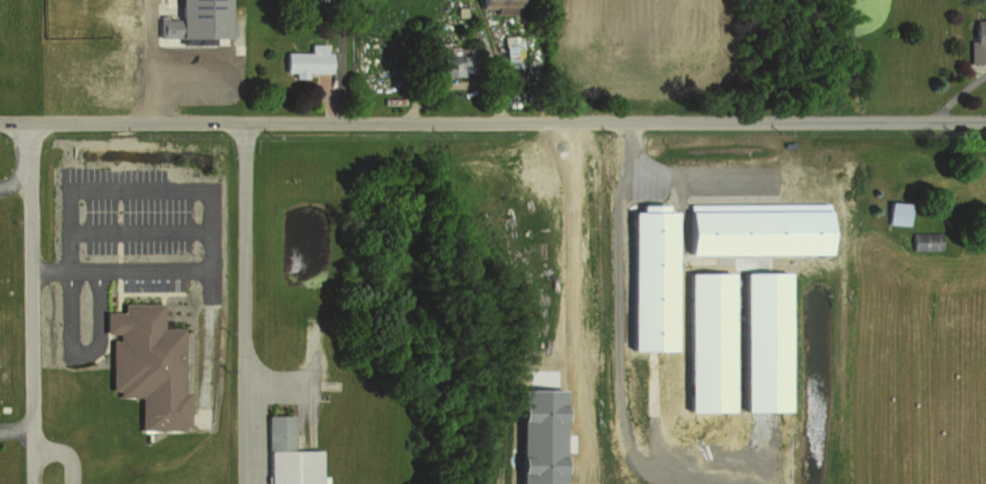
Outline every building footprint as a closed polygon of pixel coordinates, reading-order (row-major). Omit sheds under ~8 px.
[(180,16),(180,0),(229,0),(229,35),(159,35),(158,17),(180,16)] [(520,0),(477,0),(477,13),(520,13),(520,0)] [(968,64),(985,64),(985,47),(985,20),(968,20),(968,64)] [(523,68),(523,35),(502,35),(502,68),(523,68)] [(306,53),(280,52),(280,76),(304,76),(304,71),(324,71),(325,44),(306,44),(306,53)] [(466,76),(465,47),(430,47),(430,76),(466,76)] [(906,226),(906,202),(884,202),(884,226),(906,226)] [(665,211),(676,211),(676,348),(631,348),(631,211),(640,211),(640,203),(665,203),(665,211)] [(689,253),(689,204),(827,204),(827,253),(689,253)] [(940,232),(908,232),(908,251),(940,251),(940,232)] [(786,271),(788,409),(745,410),(744,272),(786,271)] [(182,427),(183,431),(139,431),(139,397),(118,397),(118,390),(111,390),(110,342),(117,342),(117,334),(105,335),(104,314),(122,314),(122,305),(160,305),(160,329),(182,329),(182,393),(187,393),(188,427),(182,427)] [(563,388),(562,483),(520,483),(521,388),(563,388)] [(319,452),(319,483),(267,483),(267,417),(292,417),(292,452),(319,452)]
